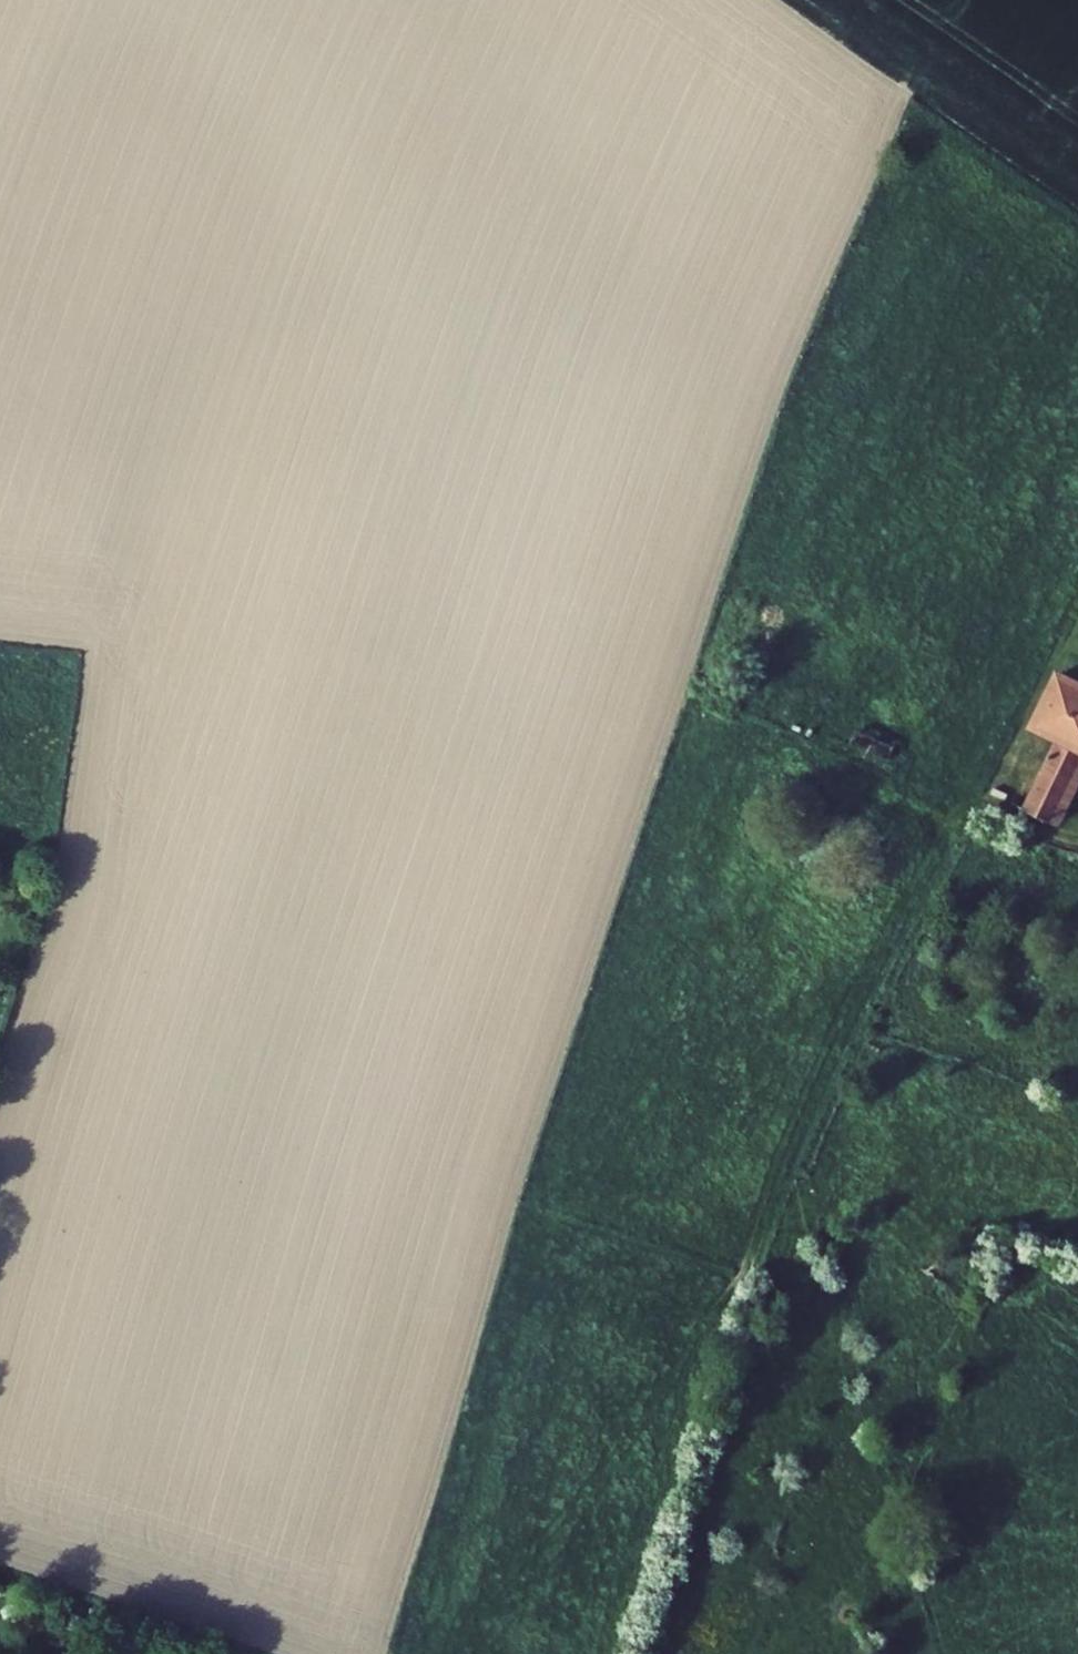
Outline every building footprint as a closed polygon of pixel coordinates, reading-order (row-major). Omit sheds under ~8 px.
[(1050,678),(1077,692),(1077,661),(1061,653),(1050,678)] [(1050,678),(1025,730),(1049,741),(1016,810),(1045,825),(1077,755),(1077,692),(1050,678)]
